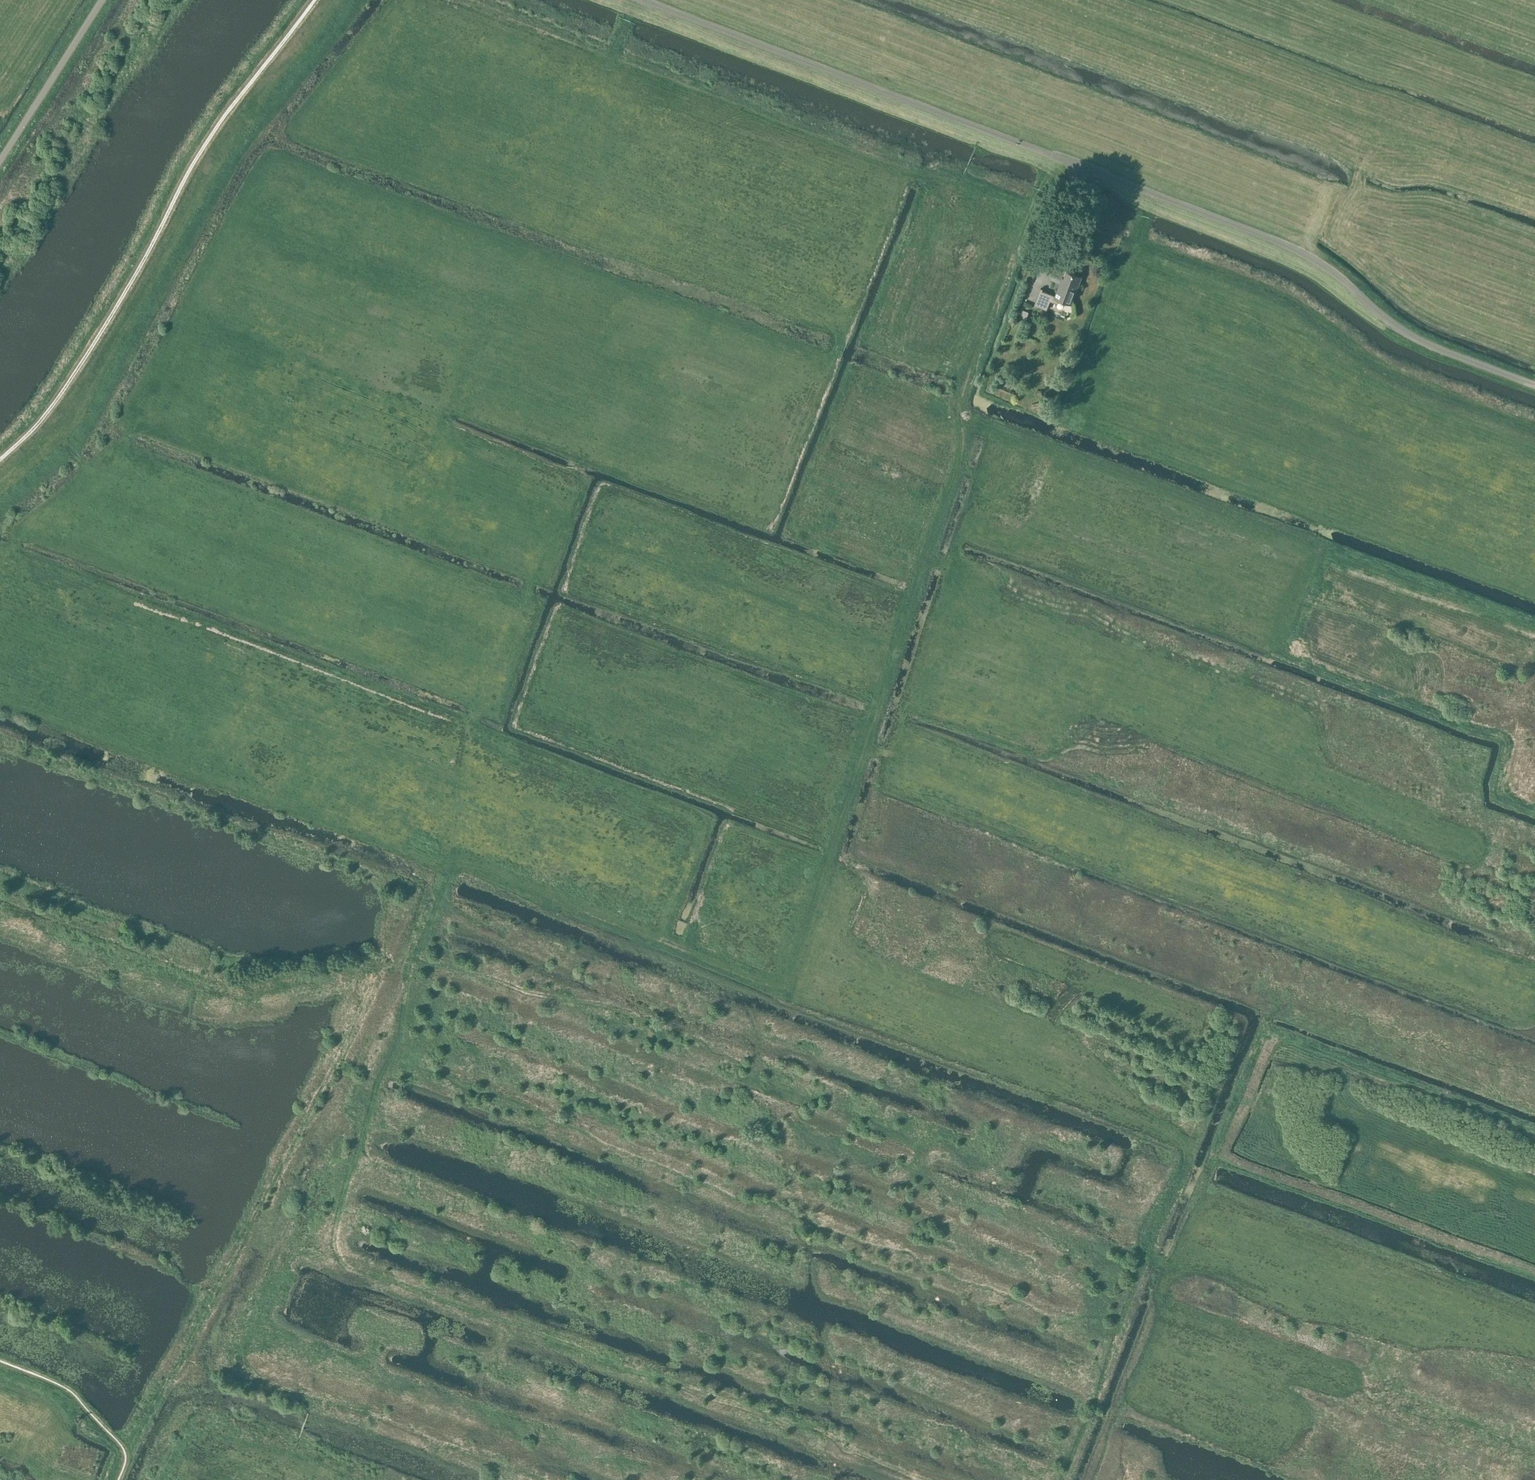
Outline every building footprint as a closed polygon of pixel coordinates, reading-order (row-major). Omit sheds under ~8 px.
[(1081,277),(1066,271),(1061,285),(1059,284),(1055,296),(1042,291),(1043,289),(1042,289),(1036,305),(1047,309),(1050,300),(1058,303),(1059,299),(1071,304),(1081,277)]
